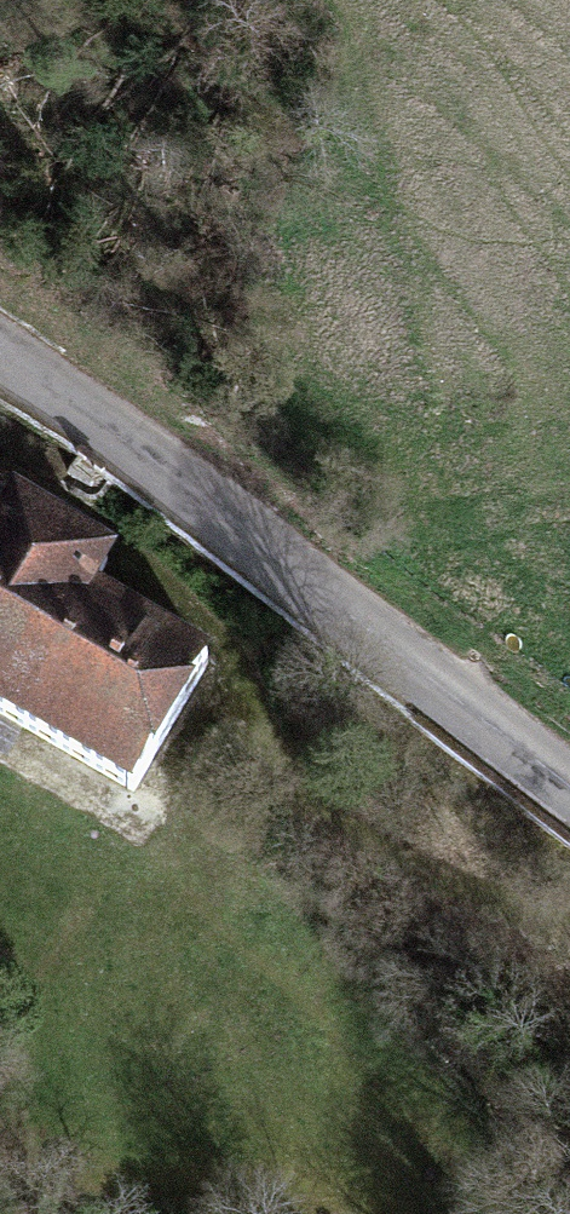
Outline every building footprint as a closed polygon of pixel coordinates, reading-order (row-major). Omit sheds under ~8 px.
[(133,786),(206,660),(76,584),(96,550),(4,496),(0,502),(0,709),(133,786)]
